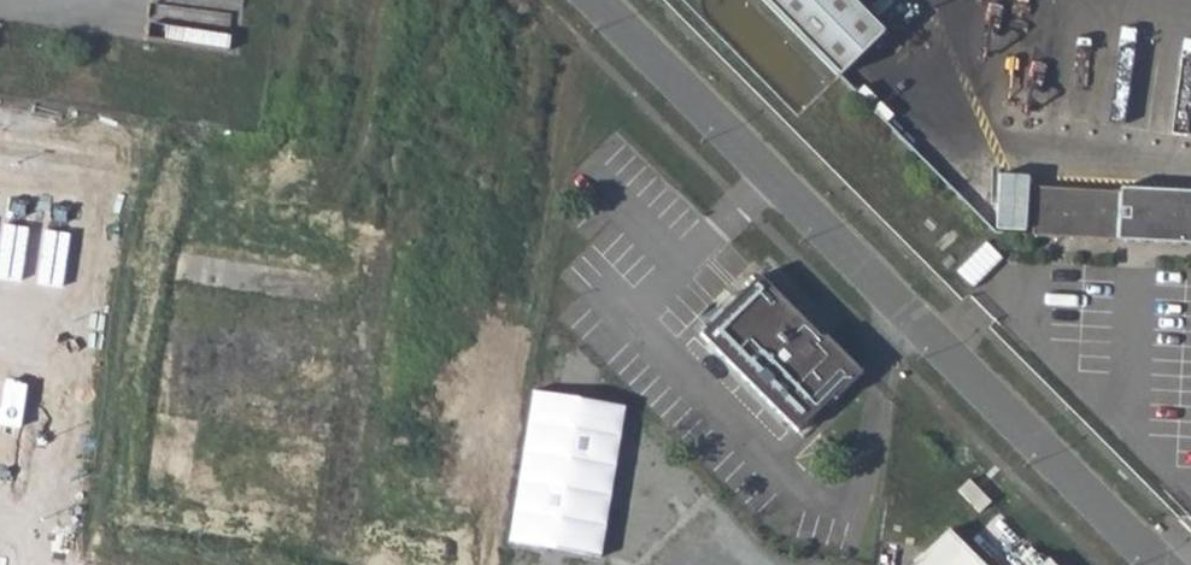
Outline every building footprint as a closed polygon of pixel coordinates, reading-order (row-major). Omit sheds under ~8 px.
[(838,77),(883,32),(851,0),(762,0),(838,77)] [(1032,237),(1190,245),(1190,192),(1119,188),(1119,191),(1034,187),(1032,237)] [(4,226),(0,255),(0,280),(9,281),(16,227),(4,226)] [(30,229),(17,227),(10,281),(23,283),(30,229)] [(57,232),(44,231),(37,285),(50,286),(57,232)] [(70,234),(58,233),(51,286),(63,288),(70,234)] [(830,345),(768,282),(712,340),(732,360),(736,364),(807,435),(841,402),(845,407),(871,378),(837,339),(830,345)] [(4,379),(0,407),(0,424),(21,428),(28,383),(4,379)] [(954,533),(921,564),(984,564),(954,533)] [(1036,554),(1025,564),(1046,564),(1036,554)]
